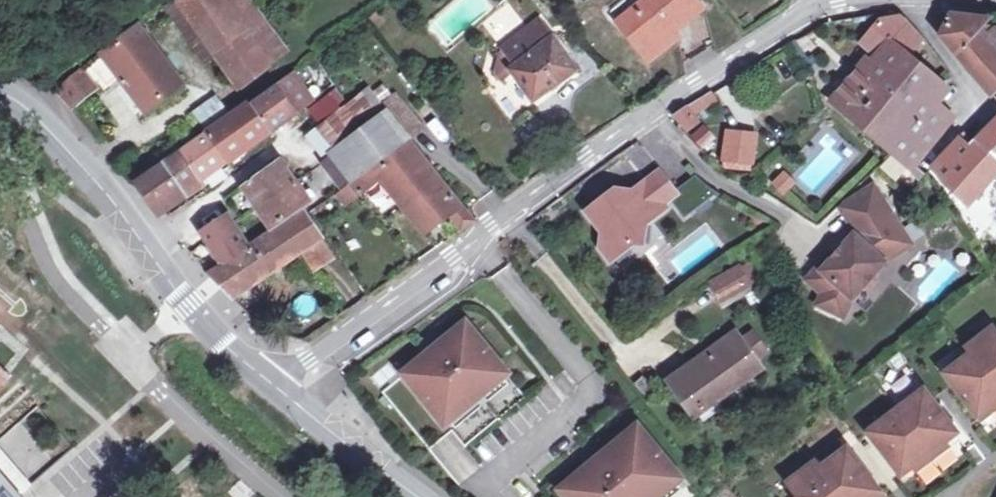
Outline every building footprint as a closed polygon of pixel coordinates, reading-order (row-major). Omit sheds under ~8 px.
[(222,0),(175,0),(192,22),(222,0)] [(249,0),(222,0),(192,22),(210,46),(258,12),(249,0)] [(706,1),(705,0),(642,0),(617,20),(645,53),(706,1)] [(285,50),(258,12),(210,46),(237,84),(285,50)] [(983,26),(991,19),(951,16),(939,37),(991,97),(995,92),(995,27),(983,26)] [(497,70),(502,78),(507,75),(512,71),(535,102),(578,70),(539,18),(503,47),(506,52),(501,56),(498,64),(497,70)] [(183,84),(139,24),(90,63),(108,85),(119,75),(146,112),(183,84)] [(932,77),(907,56),(890,41),(868,69),(865,67),(862,72),(859,69),(832,103),(878,142),(893,154),(912,170),(954,119),(939,105),(947,96),(942,84),(932,77)] [(71,109),(95,87),(80,70),(56,90),(71,109)] [(291,70),(247,101),(250,105),(268,131),(275,126),(286,119),(297,111),(312,100),(291,70)] [(389,112),(385,107),(369,88),(351,103),(310,137),(327,159),(389,112)] [(711,91),(686,107),(695,117),(718,102),(711,91)] [(389,112),(413,139),(426,128),(399,95),(385,107),(389,112)] [(225,117),(212,98),(191,113),(205,132),(225,117)] [(268,131),(250,105),(207,135),(181,153),(166,164),(136,185),(155,209),(184,189),(199,179),(226,160),(268,131)] [(695,117),(686,107),(673,116),(687,134),(701,125),(695,117)] [(413,139),(389,112),(327,159),(321,164),(342,190),(343,189),(375,166),(413,139)] [(971,148),(958,135),(929,170),(966,208),(981,192),(995,173),(995,123),(974,144),(971,148)] [(757,136),(727,132),(723,160),(753,163),(757,136)] [(461,230),(474,220),(462,206),(460,208),(411,146),(376,171),(374,168),(338,195),(347,205),(379,181),(424,234),(449,217),(461,230)] [(278,162),(245,186),(260,205),(275,226),(309,203),(293,183),(278,162)] [(310,177),(325,197),(337,188),(322,168),(310,177)] [(656,173),(645,183),(665,206),(676,197),(656,173)] [(782,175),(773,185),(783,194),(792,184),(782,175)] [(613,209),(606,200),(585,216),(603,239),(600,253),(613,266),(634,248),(635,236),(646,227),(663,214),(668,210),(665,206),(645,183),(642,186),(622,202),(613,209)] [(326,200),(320,193),(312,200),(316,207),(326,200)] [(615,193),(606,200),(613,209),(622,202),(615,193)] [(854,236),(837,255),(824,271),(818,266),(807,279),(823,293),(817,304),(845,317),(854,300),(865,287),(870,286),(878,278),(877,272),(885,262),(914,242),(891,209),(854,236)] [(301,251),(322,237),(306,213),(250,249),(249,247),(229,215),(205,233),(223,261),(225,265),(210,275),(233,298),(301,251)] [(635,236),(634,248),(644,249),(646,227),(635,236)] [(334,256),(322,237),(301,251),(314,270),(334,256)] [(832,251),(818,266),(824,271),(837,255),(832,251)] [(738,269),(714,283),(726,302),(749,288),(738,269)] [(428,355),(404,375),(444,424),(505,375),(465,326),(440,345),(428,355)] [(993,329),(967,349),(973,356),(948,375),(978,415),(988,408),(992,413),(995,410),(995,333),(993,329)] [(435,338),(422,349),(428,355),(440,345),(435,338)] [(668,381),(690,412),(716,394),(719,398),(761,368),(739,338),(705,361),(703,358),(668,381)] [(954,433),(923,393),(870,434),(900,474),(910,467),(916,474),(933,461),(950,448),(944,441),(954,433)] [(567,496),(656,496),(657,496),(655,494),(677,476),(638,428),(601,458),(590,467),(562,490),(567,496)] [(596,451),(585,460),(590,467),(601,458),(596,451)] [(877,492),(846,451),(820,470),(815,463),(788,484),(798,496),(869,496),(877,492)] [(21,496),(0,474),(0,496),(19,496),(21,496)]
